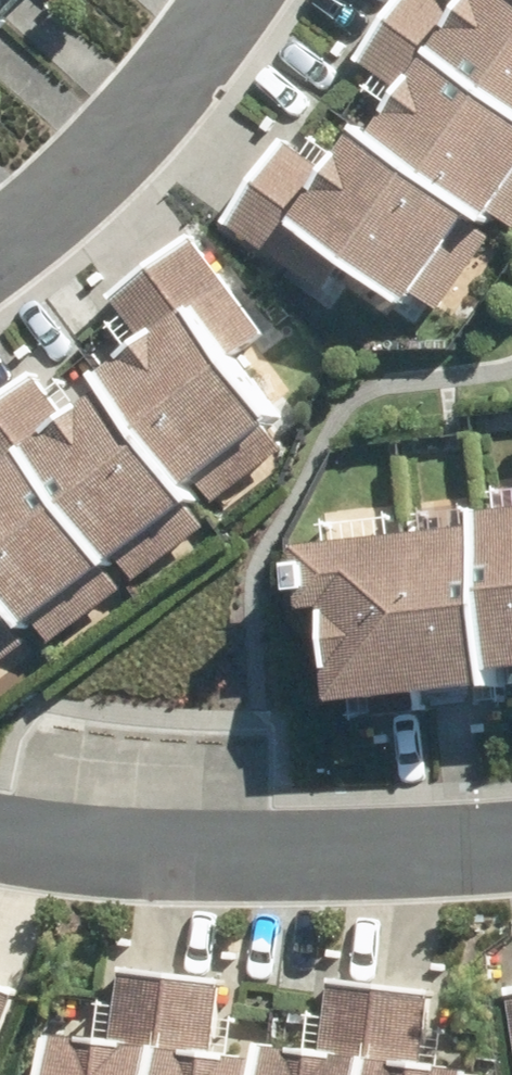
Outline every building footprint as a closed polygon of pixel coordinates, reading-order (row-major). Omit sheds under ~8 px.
[(12,15),(20,23),(41,0),(0,0),(0,27),(12,15)] [(372,51),(409,77),(355,156),(308,123),(243,219),(336,283),(353,258),(416,301),(478,210),(498,224),(511,204),(511,0),(407,0),(372,51)] [(281,438),(230,369),(278,333),(213,245),(121,313),(152,355),(103,391),(113,403),(92,419),(61,376),(0,422),(0,656),(21,640),(31,653),(204,524),(190,506),(281,438)] [(53,301),(23,323),(60,371),(89,348),(53,301)] [(343,715),(495,704),(493,688),(511,686),(511,514),(330,527),(343,715)] [(433,1069),(443,991),(349,978),(338,1054),(230,1039),(239,975),(136,961),(130,1004),(112,1002),(107,1040),(56,1033),(50,1074),(479,1074),(433,1069)]
